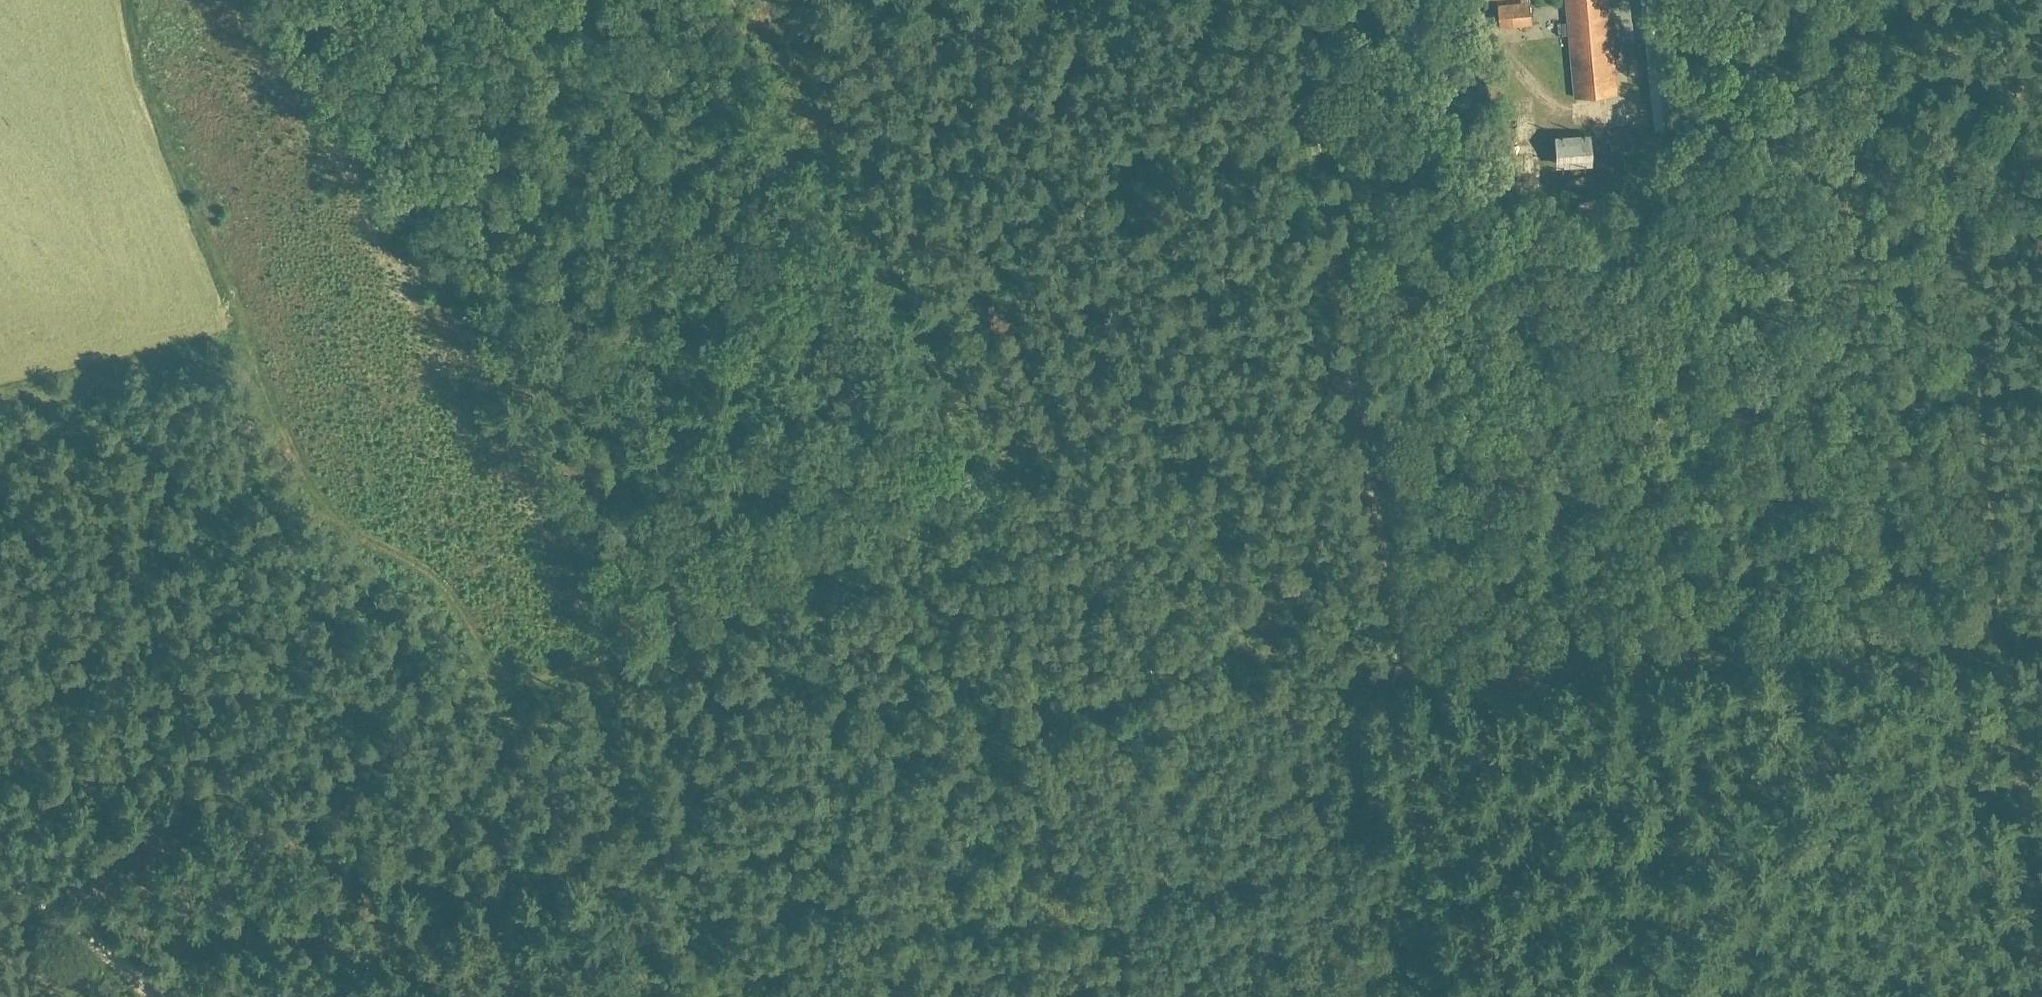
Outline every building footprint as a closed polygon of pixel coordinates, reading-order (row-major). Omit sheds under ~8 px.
[(1528,0),(1525,0),(1496,3),(1500,27),(1531,23),(1528,0)] [(1574,95),(1615,92),(1608,0),(1566,0),(1574,95)] [(1556,165),(1592,163),(1590,135),(1555,137),(1556,165)]
